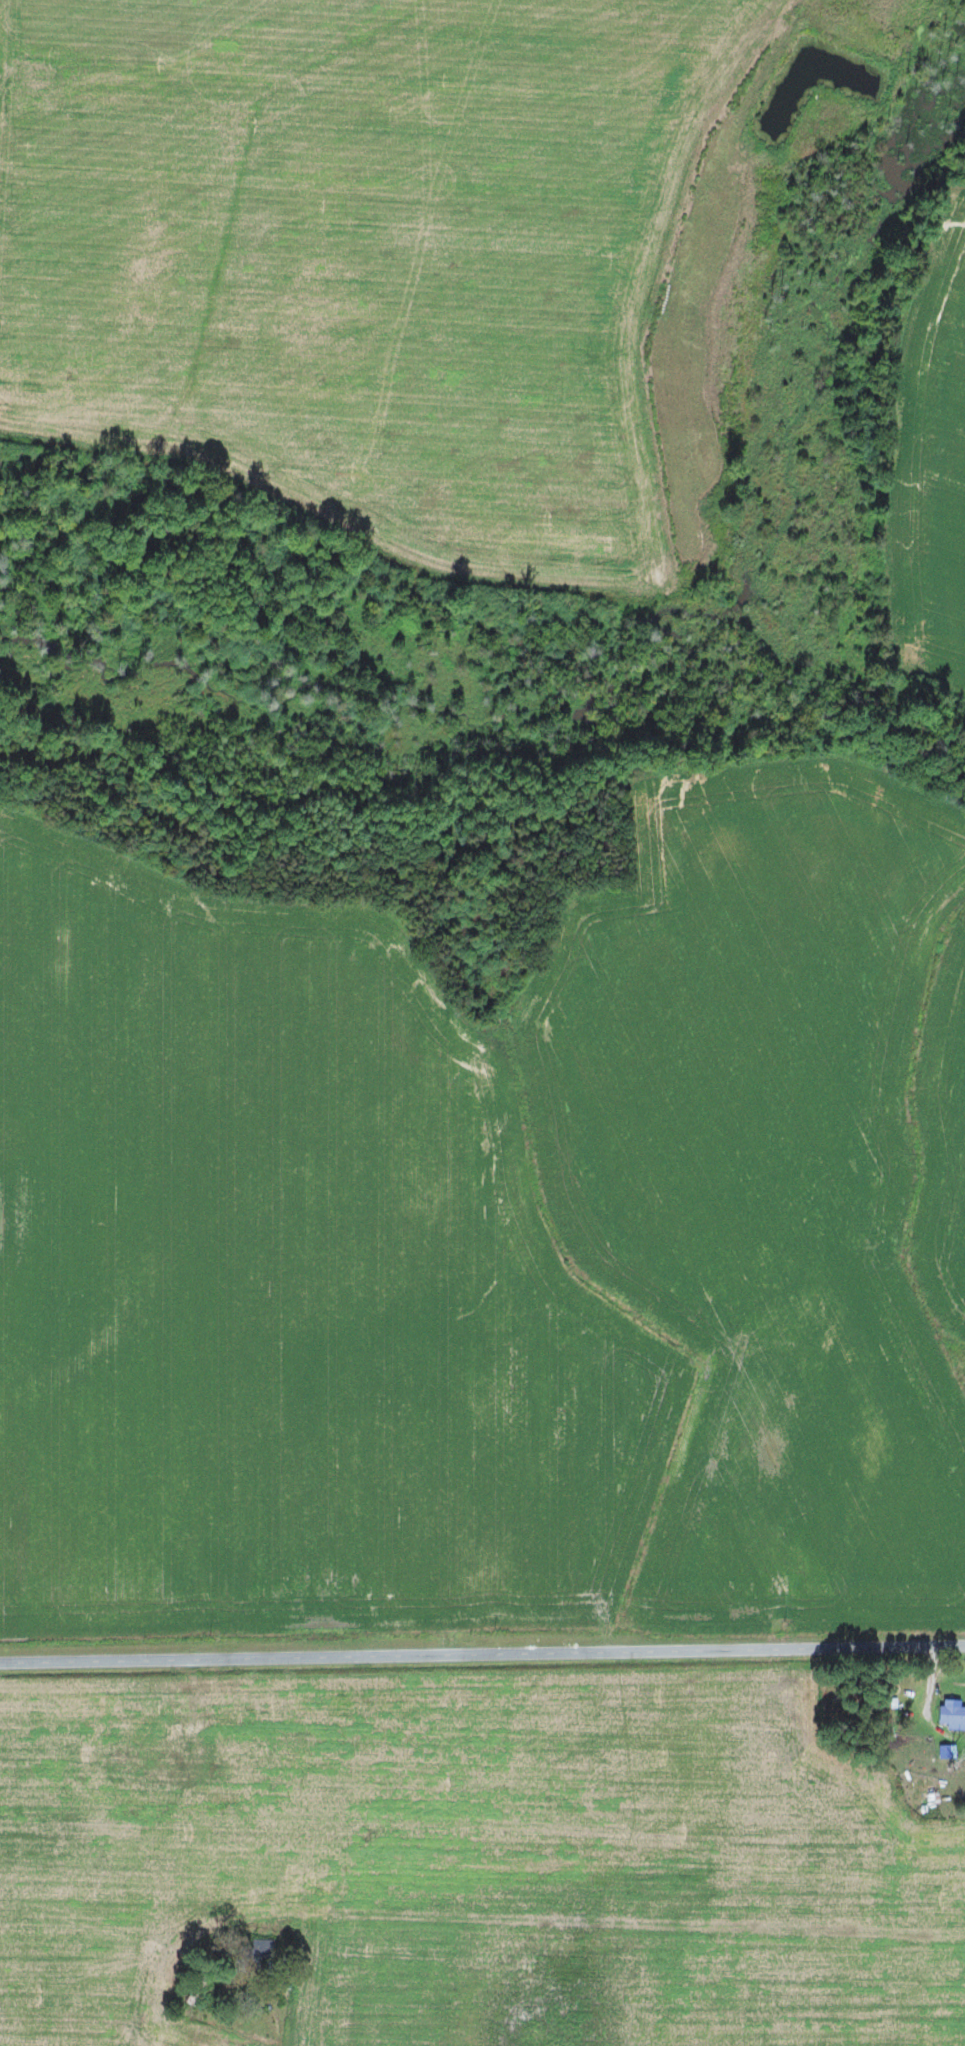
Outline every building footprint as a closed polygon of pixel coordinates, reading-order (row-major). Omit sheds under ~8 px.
[(963,1707),(964,1700),(944,1699),(943,1723),(951,1723),(951,1729),(964,1730),(964,1707),(963,1707)] [(958,1745),(940,1745),(941,1758),(958,1758),(958,1745)]
